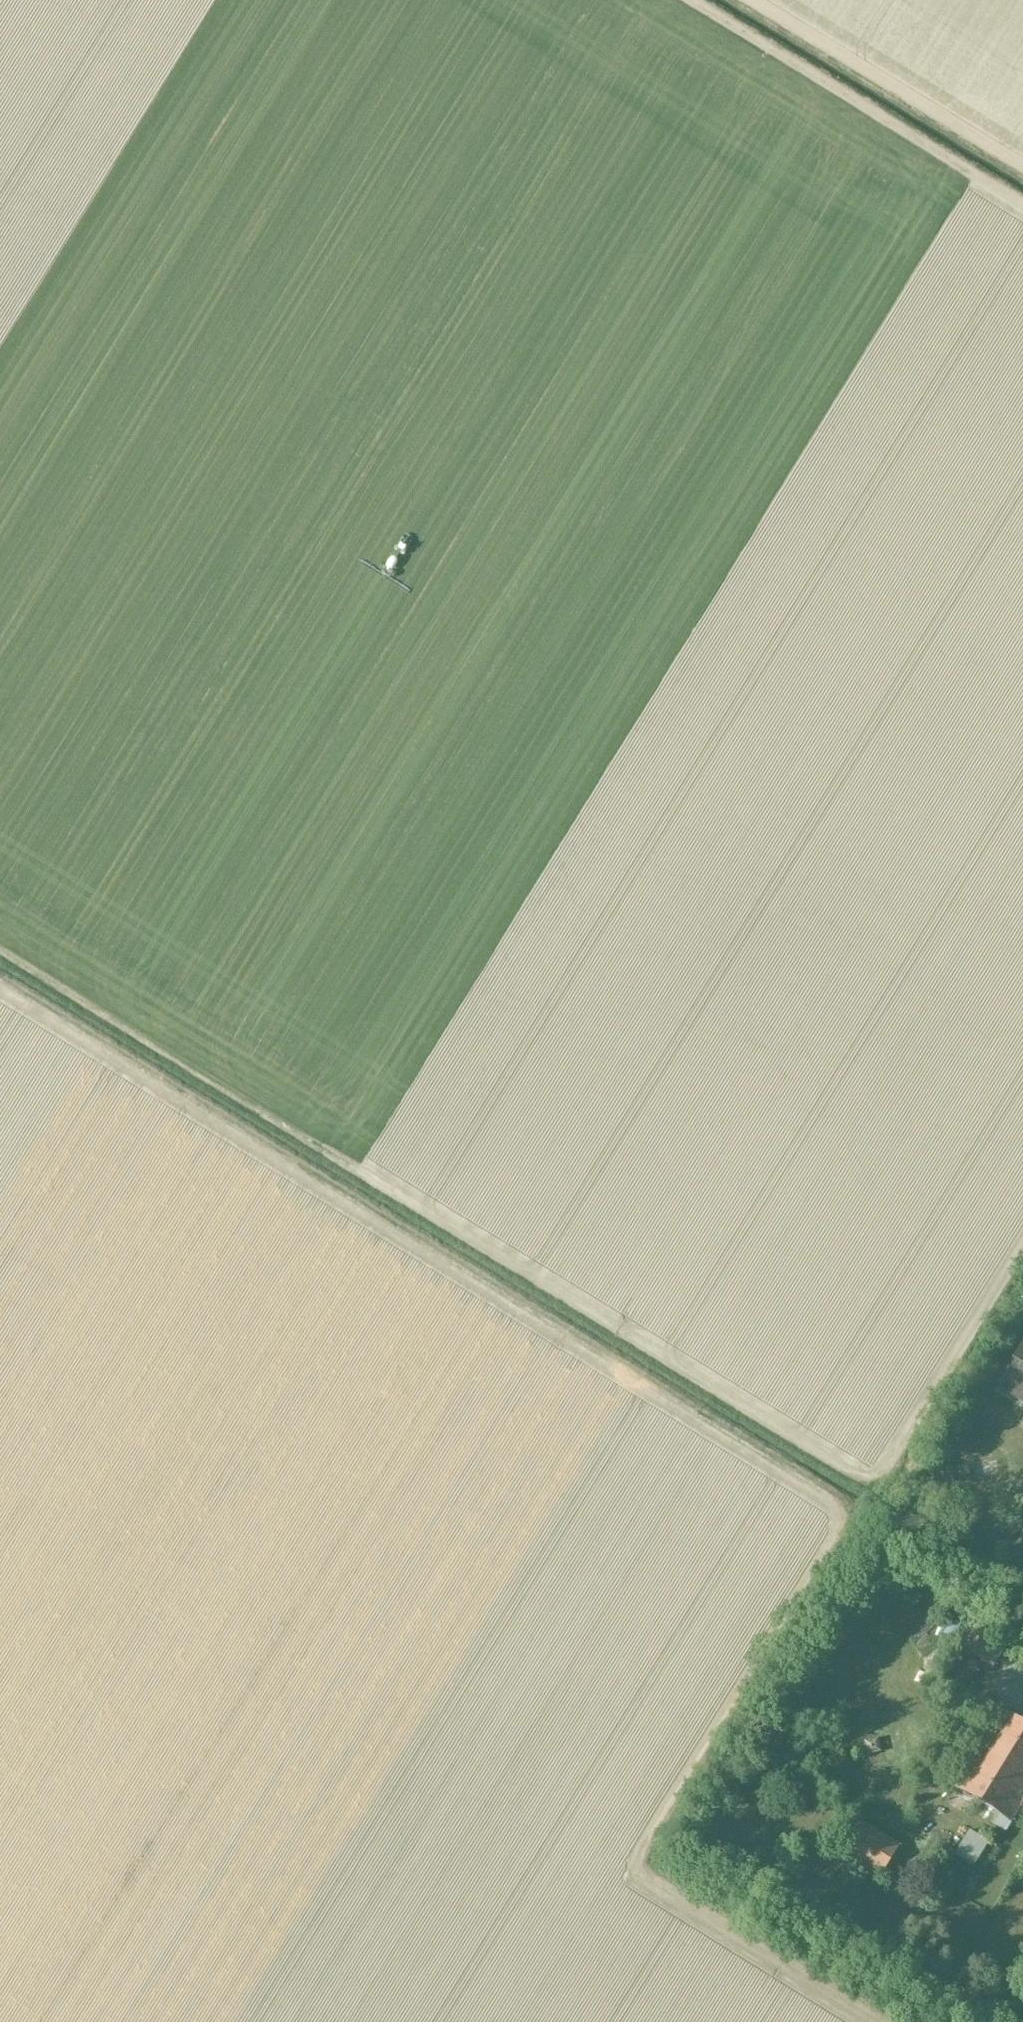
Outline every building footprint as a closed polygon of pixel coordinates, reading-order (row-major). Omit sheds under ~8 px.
[(994,1388),(1022,1406),(1022,1341),(994,1388)] [(996,1710),(949,1785),(1010,1823),(1022,1801),(1022,1726),(996,1710)] [(950,1793),(943,1802),(956,1811),(962,1803),(950,1793)] [(877,1883),(899,1847),(856,1821),(834,1857),(877,1883)]
